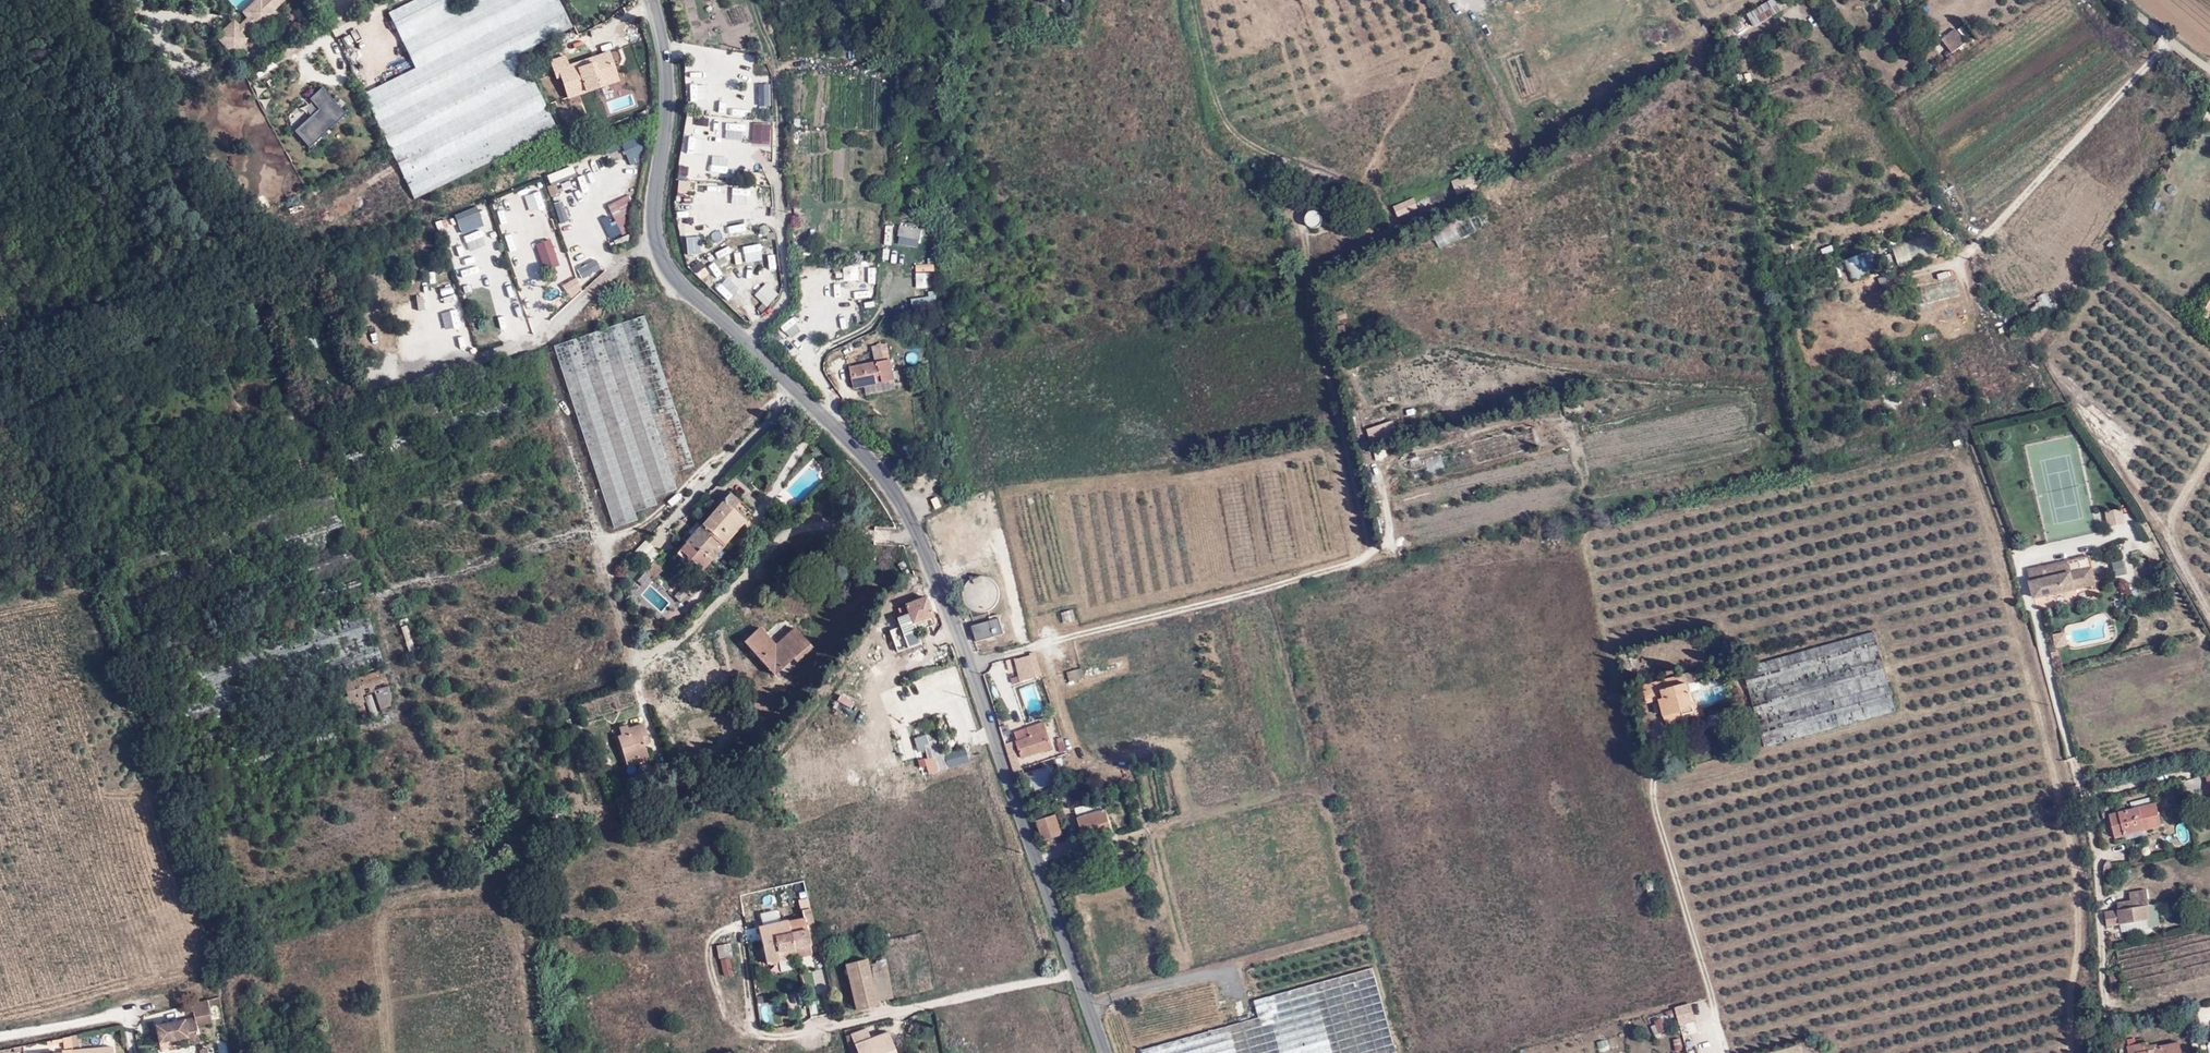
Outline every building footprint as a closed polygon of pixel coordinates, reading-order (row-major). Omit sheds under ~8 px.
[(240,12),(247,19),(240,25),(234,18),(213,37),(233,59),(254,39),(249,34),(255,29),(257,32),(276,14),(273,11),(285,0),(253,0),(240,12)] [(555,0),(410,0),(335,37),(392,158),(279,209),(298,253),(555,126),(519,56),(569,32),(555,0)] [(1783,9),(1781,5),(1790,0),(1770,0),(1747,12),(1753,25),(1783,9)] [(1943,39),(1954,52),(1967,42),(1956,28),(1943,39)] [(608,34),(598,40),(605,50),(615,44),(608,34)] [(565,53),(548,59),(554,78),(559,78),(566,98),(621,80),(612,50),(569,64),(565,53)] [(772,105),(772,83),(760,83),(760,106),(772,105)] [(310,147),(347,112),(321,86),(298,107),(301,110),(292,119),(298,125),(293,129),(310,147)] [(699,116),(698,124),(709,125),(710,117),(699,116)] [(874,129),(885,129),(884,116),(873,117),(874,129)] [(754,122),(754,143),(772,143),(772,122),(754,122)] [(684,149),(702,153),(706,137),(688,132),(684,149)] [(635,134),(618,142),(627,159),(643,150),(635,134)] [(1454,195),(1477,187),(1472,172),(1449,180),(1454,195)] [(679,179),(677,190),(688,192),(690,181),(679,179)] [(541,190),(525,193),(529,210),(545,206),(541,190)] [(628,231),(632,193),(607,205),(622,234),(628,231)] [(1397,216),(1418,207),(1414,196),(1392,205),(1397,216)] [(554,202),(560,222),(571,219),(564,199),(554,202)] [(454,214),(462,233),(484,225),(477,205),(454,214)] [(697,210),(690,210),(692,228),(698,227),(697,210)] [(1318,211),(1314,210),(1311,211),(1307,213),(1305,217),(1305,222),(1307,226),(1311,228),(1316,229),(1319,227),(1322,224),(1323,219),(1322,215),(1318,211)] [(604,214),(596,217),(608,241),(616,237),(604,214)] [(1354,216),(1352,224),(1363,227),(1365,219),(1354,216)] [(886,225),(884,244),(893,245),(894,225),(886,225)] [(922,238),(923,227),(900,225),(899,236),(922,238)] [(508,247),(516,244),(511,228),(503,230),(508,247)] [(700,235),(686,236),(688,253),(701,252),(700,235)] [(549,237),(533,242),(543,272),(559,267),(549,237)] [(1867,250),(1842,260),(1850,280),(1875,269),(1867,250)] [(505,285),(489,290),(504,336),(528,329),(503,253),(494,257),(498,269),(499,268),(505,285)] [(690,265),(702,279),(711,271),(700,258),(690,265)] [(577,267),(582,278),(602,271),(598,260),(577,267)] [(844,264),(845,278),(872,276),(871,262),(844,264)] [(845,292),(844,276),(835,277),(837,292),(845,292)] [(715,289),(725,294),(729,287),(719,281),(715,289)] [(436,288),(440,302),(455,298),(451,283),(436,288)] [(856,300),(872,298),(870,283),(854,284),(856,300)] [(431,289),(412,294),(417,310),(435,306),(431,289)] [(2044,291),(2034,296),(2041,311),(2051,306),(2044,291)] [(912,308),(935,306),(935,294),(929,293),(929,297),(912,299),(912,308)] [(739,312),(744,307),(732,294),(726,299),(739,312)] [(448,326),(464,323),(462,308),(446,310),(448,326)] [(1343,310),(1336,312),(1338,319),(1346,317),(1343,310)] [(440,329),(445,351),(470,345),(464,324),(445,329),(442,315),(425,319),(428,332),(440,329)] [(627,524),(636,522),(635,512),(655,506),(653,498),(677,489),(673,472),(693,465),(644,317),(556,347),(614,528),(627,524)] [(886,343),(879,345),(883,362),(889,360),(886,343)] [(854,388),(901,377),(899,369),(889,360),(883,362),(879,345),(872,347),(874,361),(849,367),(854,388)] [(387,352),(393,372),(400,370),(397,358),(405,356),(402,348),(387,352)] [(377,380),(385,379),(382,365),(375,366),(377,380)] [(1558,420),(1410,461),(1415,480),(1566,438),(1558,420)] [(721,501),(700,527),(724,547),(746,522),(721,501)] [(2121,508),(2106,511),(2110,527),(2125,523),(2121,508)] [(962,514),(948,520),(951,527),(965,521),(962,514)] [(700,527),(676,555),(700,575),(724,547),(700,527)] [(947,535),(936,539),(942,554),(953,549),(947,535)] [(646,539),(634,551),(648,566),(661,553),(646,539)] [(592,560),(599,558),(597,545),(590,547),(592,560)] [(2092,553),(2030,569),(2040,612),(2103,596),(2092,553)] [(653,580),(664,567),(656,559),(644,572),(653,580)] [(2122,559),(2111,562),(2115,577),(2126,574),(2122,559)] [(964,598),(966,604),(971,609),(976,612),(983,613),(989,612),(994,609),(998,604),(1001,599),(1001,593),(1000,587),(997,582),(992,578),(986,576),(980,575),(975,577),(969,580),(965,586),(963,592),(964,598)] [(689,614),(699,601),(694,596),(684,610),(689,614)] [(921,628),(936,618),(926,596),(904,603),(907,613),(896,618),(902,635),(921,628)] [(1063,623),(1077,619),(1074,608),(1060,612),(1063,623)] [(1005,635),(1001,617),(973,624),(978,642),(1005,635)] [(778,681),(815,646),(795,625),(774,644),(758,627),(742,642),(778,681)] [(1874,630),(1740,666),(1761,751),(1899,713),(1874,630)] [(2053,632),(2054,646),(2067,645),(2067,631),(2053,632)] [(882,635),(876,647),(885,651),(891,640),(882,635)] [(1199,642),(1185,647),(1189,659),(1203,654),(1199,642)] [(1089,644),(1070,650),(1075,664),(1093,657),(1089,644)] [(933,650),(919,651),(920,667),(935,666),(933,650)] [(1033,654),(1013,660),(1020,683),(1040,677),(1033,654)] [(1082,668),(1069,672),(1071,681),(1135,664),(1133,656),(1083,670),(1082,668)] [(912,671),(912,660),(900,660),(900,671),(912,671)] [(336,681),(345,709),(364,704),(361,695),(375,690),(381,708),(389,705),(392,696),(382,666),(336,681)] [(1693,671),(1636,687),(1642,706),(1660,700),(1666,728),(1687,724),(1684,716),(1699,712),(1697,707),(1689,684),(1696,682),(1693,671)] [(369,718),(377,716),(373,694),(364,696),(369,718)] [(1043,721),(1012,732),(1022,759),(1053,748),(1043,721)] [(627,724),(618,727),(621,734),(616,736),(627,767),(649,759),(644,745),(650,743),(643,723),(628,728),(627,724)] [(937,730),(916,737),(929,776),(970,763),(966,748),(945,754),(937,730)] [(1058,781),(1052,764),(1030,772),(1036,789),(1058,781)] [(1170,767),(1158,769),(1161,789),(1173,787),(1170,767)] [(2158,801),(2110,813),(2116,837),(2164,825),(2158,801)] [(1106,807),(1078,816),(1087,844),(1115,835),(1106,807)] [(1057,815),(1036,822),(1043,843),(1064,836),(1057,815)] [(2105,872),(2113,867),(2109,860),(2101,865),(2105,872)] [(2120,911),(2107,913),(2109,924),(2122,922),(2124,930),(2161,923),(2157,902),(2153,903),(2150,887),(2130,891),(2131,900),(2118,902),(2120,911)] [(781,905),(789,903),(786,892),(778,895),(781,905)] [(801,919),(756,927),(765,966),(813,957),(810,939),(820,936),(819,932),(812,907),(799,912),(801,919)] [(727,942),(716,945),(723,976),(732,974),(727,942)] [(883,954),(843,964),(855,1011),(895,998),(883,954)] [(824,967),(813,971),(818,990),(830,986),(824,967)] [(1254,1002),(1258,1017),(1139,1050),(1140,1052),(1395,1052),(1371,969),(1254,1002)] [(220,997),(209,1000),(210,1006),(221,1004),(220,997)] [(210,1006),(209,1000),(192,1005),(195,1018),(156,1025),(158,1034),(159,1043),(187,1037),(189,1044),(199,1042),(197,1026),(213,1023),(210,1006)] [(1697,1020),(1690,1003),(1676,1007),(1685,1035),(1699,1033),(1693,1020),(1697,1020)] [(2209,1018),(2209,1007),(2201,1008),(2203,1019),(2209,1018)] [(1661,1017),(1655,1021),(1659,1034),(1667,1030),(1661,1017)] [(849,1035),(856,1052),(896,1052),(888,1032),(870,1037),(866,1028),(849,1035)] [(2126,1039),(2128,1052),(2129,1052),(2184,1052),(2181,1041),(2151,1048),(2150,1041),(2144,1041),(2142,1036),(2126,1039)] [(69,1037),(61,1039),(61,1042),(62,1050),(70,1048),(69,1037)] [(902,1045),(897,1047),(899,1052),(905,1052),(902,1045)]
